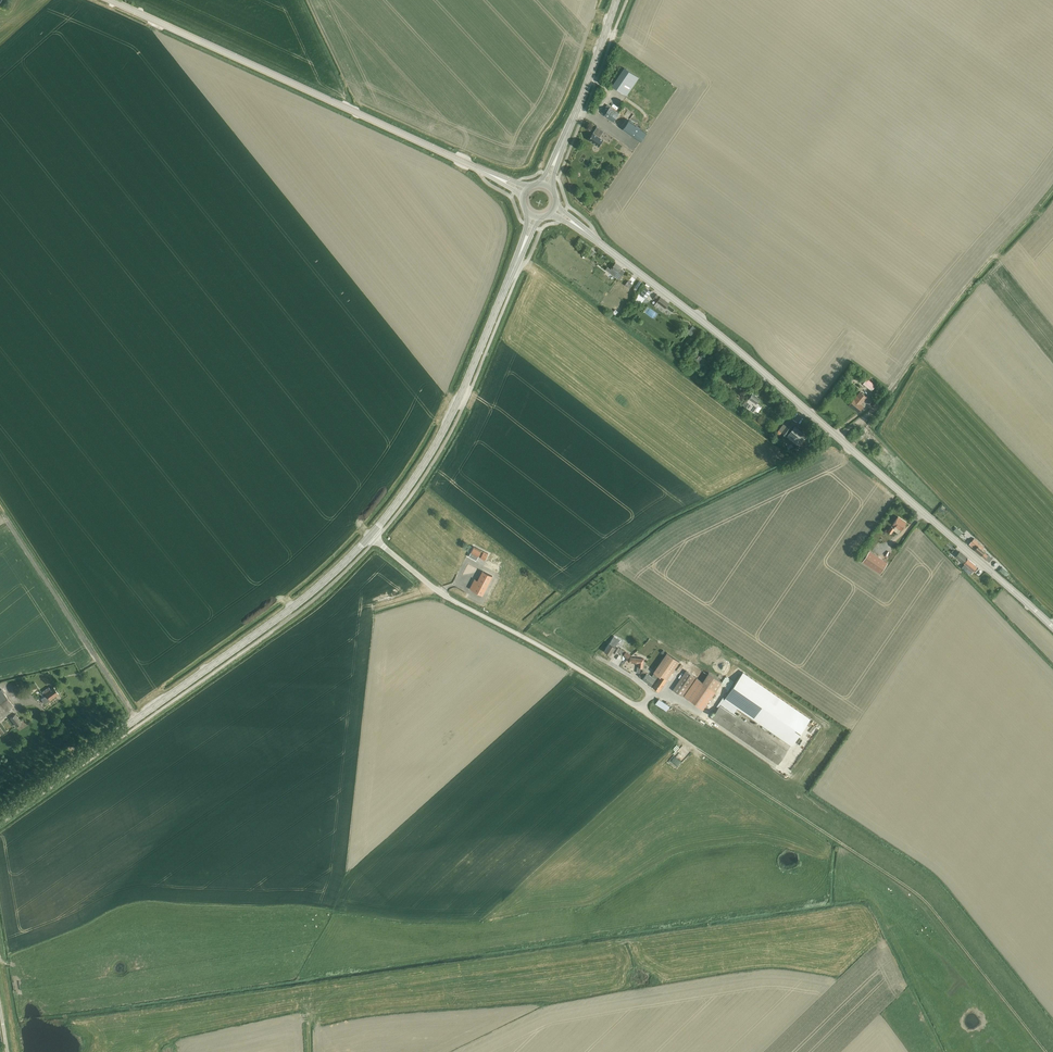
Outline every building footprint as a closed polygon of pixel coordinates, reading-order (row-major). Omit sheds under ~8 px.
[(612,86),(622,92),(627,96),(639,78),(625,68),(612,86)] [(607,105),(602,113),(614,121),(620,113),(607,105)] [(647,133),(640,128),(629,121),(623,129),(641,142),(647,133)] [(597,127),(589,139),(599,146),(604,140),(600,137),(604,131),(597,127)] [(620,269),(621,267),(615,263),(612,267),(614,269),(612,271),(615,273),(616,271),(618,272),(619,271),(620,272),(622,270),(620,269)] [(646,288),(643,292),(648,296),(651,292),(646,288)] [(635,298),(641,303),(646,297),(640,292),(635,298)] [(669,303),(661,297),(657,294),(654,299),(657,301),(654,305),(663,312),(669,303)] [(691,335),(696,329),(692,326),(687,333),(691,335)] [(694,361),(701,367),(707,361),(700,355),(700,354),(697,352),(695,356),(697,358),(694,361)] [(875,386),(867,379),(863,384),(871,391),(875,386)] [(854,398),(849,404),(858,412),(863,406),(861,404),(866,397),(860,391),(854,398)] [(748,403),(746,407),(754,413),(759,405),(756,403),(760,398),(752,393),(746,402),(748,403)] [(784,423),(779,430),(799,446),(806,437),(802,434),(803,432),(794,425),(797,422),(789,416),(784,423)] [(899,517),(893,524),(896,526),(894,528),(892,527),(888,531),(891,533),(894,529),(899,532),(901,530),(907,523),(899,517)] [(972,540),(971,541),(977,546),(975,549),(974,550),(979,554),(988,562),(989,562),(992,558),(988,554),(987,555),(986,554),(984,552),(985,551),(981,548),(983,546),(974,538),(972,540)] [(474,546),(469,556),(476,560),(485,565),(487,561),(485,559),(488,553),(474,546)] [(488,559),(492,562),(498,550),(494,547),(488,559)] [(862,561),(880,573),(888,562),(869,550),(862,561)] [(959,551),(956,555),(965,563),(962,567),(967,572),(970,568),(973,570),(977,566),(972,562),(960,552),(959,551)] [(491,575),(482,571),(477,580),(474,579),(470,588),(482,594),(491,575)] [(493,575),(485,594),(495,599),(503,580),(493,575)] [(620,640),(616,638),(614,636),(605,651),(611,655),(613,651),(616,654),(620,648),(617,647),(619,644),(617,643),(620,640)] [(679,661),(667,653),(653,672),(654,672),(660,676),(653,687),(658,691),(679,661)] [(629,663),(638,664),(638,667),(637,667),(636,673),(639,673),(640,667),(643,667),(644,659),(630,658),(629,658),(625,662),(629,663)] [(642,679),(650,685),(651,685),(653,687),(660,676),(654,672),(652,676),(649,674),(643,670),(638,676),(642,679)] [(686,670),(673,689),(682,695),(695,676),(686,670)] [(732,688),(725,698),(738,708),(792,745),(810,719),(743,672),(732,688)] [(696,678),(684,695),(703,708),(715,690),(716,691),(722,682),(709,673),(703,682),(696,678)] [(38,688),(34,683),(27,688),(31,693),(38,688)] [(41,699),(44,704),(58,693),(58,692),(59,692),(56,689),(55,689),(53,687),(50,689),(48,687),(42,692),(45,696),(41,699)] [(0,689),(0,719),(12,710),(11,708),(13,706),(0,689)] [(718,708),(711,718),(778,764),(787,751),(733,714),(738,708),(725,698),(723,697),(716,706),(718,708)] [(666,712),(670,706),(659,699),(655,704),(666,712)] [(15,713),(9,717),(16,726),(21,722),(15,713)] [(775,741),(788,749),(791,746),(777,737),(775,741)]
